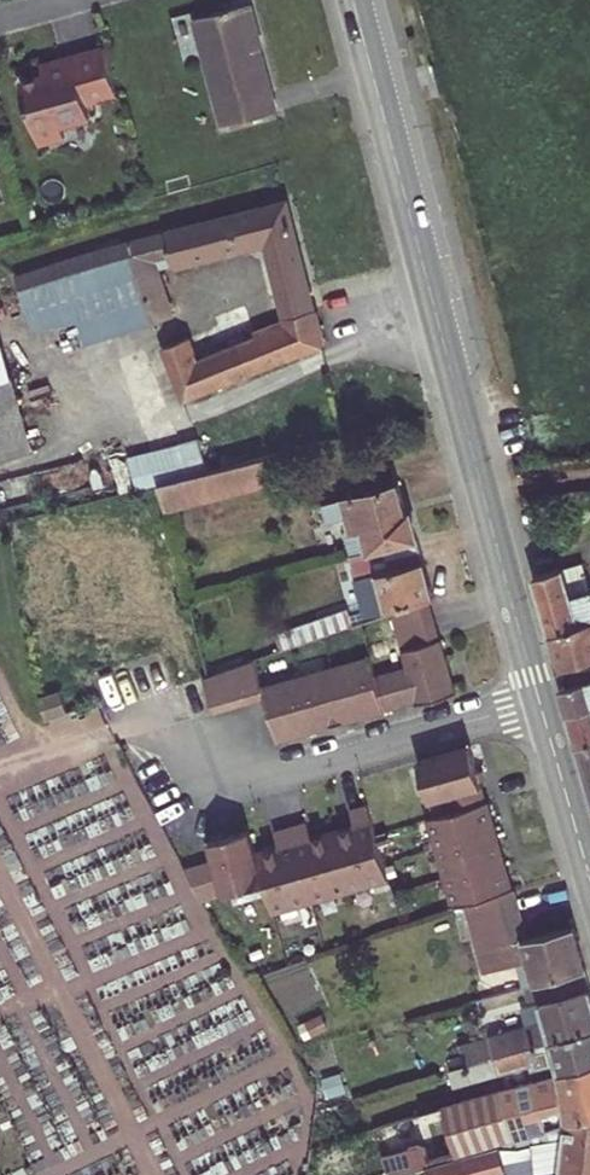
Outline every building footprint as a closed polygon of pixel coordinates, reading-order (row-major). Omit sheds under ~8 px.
[(195,17),(223,124),(276,110),(248,3),(195,17)] [(113,93),(102,48),(61,58),(59,60),(56,62),(56,66),(57,70),(41,74),(18,79),(33,142),(59,135),(56,124),(86,116),(83,101),(113,93)] [(38,64),(41,74),(57,70),(56,66),(56,62),(59,60),(61,58),(38,64)] [(92,295),(106,338),(171,315),(153,259),(169,254),(172,263),(266,238),(280,291),(307,283),(287,201),(131,241),(80,256),(92,295)] [(17,276),(28,314),(92,295),(80,256),(17,276)] [(280,291),(287,313),(313,306),(307,283),(280,291)] [(162,346),(183,400),(322,344),(313,306),(287,313),(284,314),(286,321),(255,333),(247,312),(162,346)] [(34,449),(0,331),(0,458),(34,449)] [(199,438),(182,442),(190,475),(207,471),(199,438)] [(158,483),(190,475),(182,442),(129,456),(137,489),(158,483)] [(158,483),(164,511),(272,484),(265,457),(207,471),(190,475),(158,483)] [(345,529),(351,554),(371,549),(417,537),(410,510),(404,512),(396,482),(321,504),(327,521),(348,515),(352,528),(345,529)] [(429,598),(434,597),(417,537),(371,549),(351,554),(365,603),(368,615),(390,609),(429,598)] [(534,575),(552,634),(589,621),(589,585),(583,563),(534,575)] [(397,630),(435,620),(429,598),(390,609),(391,612),(397,630)] [(361,622),(369,620),(391,612),(390,609),(368,615),(365,603),(348,608),(354,625),(361,622)] [(276,633),(282,650),(291,647),(354,625),(348,608),(276,633)] [(397,630),(402,649),(440,639),(435,620),(397,630)] [(552,634),(562,668),(589,659),(589,621),(552,634)] [(417,701),(418,704),(456,693),(440,639),(402,649),(407,666),(417,701)] [(349,721),(386,710),(376,676),(371,656),(333,667),(349,721)] [(262,687),(254,659),(237,665),(248,702),(265,698),(262,687)] [(248,702),(237,665),(221,671),(231,707),(248,702)] [(401,705),(417,701),(407,666),(392,671),(401,705)] [(564,674),(568,686),(561,688),(569,715),(589,708),(589,666),(564,674)] [(314,730),(349,721),(333,667),(299,676),(314,730)] [(203,678),(213,712),(231,707),(221,671),(203,678)] [(386,710),(401,705),(392,671),(376,676),(386,710)] [(145,673),(93,692),(97,701),(97,703),(149,685),(145,673)] [(265,698),(278,741),(314,730),(299,676),(262,687),(265,698)] [(97,703),(101,712),(150,694),(149,685),(97,703)] [(39,697),(46,718),(68,711),(61,689),(39,697)] [(69,710),(73,720),(98,711),(95,702),(69,710)] [(569,715),(578,746),(589,743),(589,708),(569,715)] [(578,746),(589,785),(589,743),(578,746)] [(418,760),(430,801),(445,797),(450,811),(486,801),(471,745),(418,760)] [(436,848),(495,830),(486,801),(450,811),(427,818),(436,848)] [(349,889),(388,878),(384,863),(367,803),(350,808),(354,825),(356,830),(350,832),(349,827),(333,831),(349,889)] [(312,900),(349,889),(333,831),(317,836),(318,841),(313,843),(311,838),(306,821),(290,826),(312,900)] [(275,854),(274,848),(255,854),(264,883),(272,912),(312,900),(290,826),(274,830),(279,847),(280,852),(275,854)] [(184,868),(201,900),(264,883),(255,854),(249,830),(208,842),(213,859),(184,868)] [(444,877),(504,860),(495,830),(436,848),(444,877)] [(465,903),(512,890),(504,860),(444,877),(453,906),(465,903)] [(512,890),(465,903),(475,940),(507,928),(512,942),(526,939),(512,890)] [(493,970),(518,962),(530,960),(536,983),(559,976),(559,977),(586,968),(575,927),(526,939),(512,942),(507,928),(475,940),(475,941),(484,939),(493,970)] [(475,941),(484,972),(493,970),(484,939),(475,941)] [(518,962),(524,986),(536,983),(530,960),(518,962)] [(460,1042),(463,1055),(465,1064),(589,1030),(589,985),(586,968),(559,977),(559,976),(536,983),(524,986),(528,1000),(535,999),(537,1007),(540,1005),(543,1019),(488,1034),(460,1042)] [(485,1025),(488,1034),(543,1019),(540,1005),(537,1007),(523,1011),(524,1015),(485,1025)] [(456,1083),(530,1064),(533,1079),(558,1073),(558,1075),(589,1066),(589,1030),(465,1064),(452,1068),(456,1083)] [(450,1059),(452,1068),(465,1064),(463,1055),(450,1059)] [(373,1126),(386,1171),(568,1122),(589,1116),(589,1066),(558,1075),(558,1073),(533,1079),(503,1087),(507,1099),(417,1123),(414,1113),(373,1126)] [(419,1112),(414,1113),(417,1123),(507,1099),(503,1087),(475,1093),(438,1105),(419,1112)] [(417,1103),(419,1112),(438,1105),(436,1097),(417,1103)] [(566,1136),(589,1139),(589,1116),(568,1122),(566,1136)] [(506,1173),(506,1174),(530,1174),(563,1166),(571,1163),(589,1165),(589,1139),(566,1136),(545,1141),(531,1143),(532,1149),(503,1156),(501,1147),(437,1164),(438,1169),(440,1174),(500,1174),(506,1173)] [(571,1163),(563,1166),(530,1174),(589,1174),(589,1165),(571,1163)]
